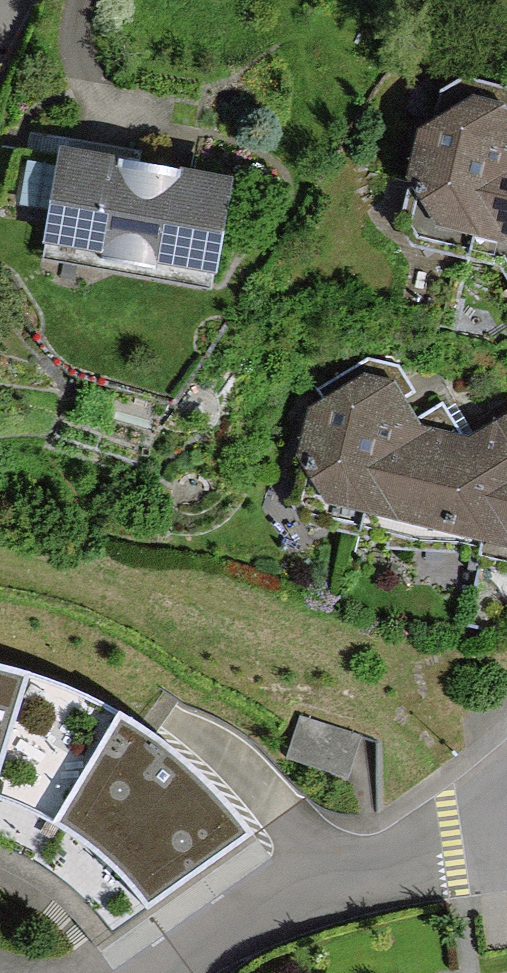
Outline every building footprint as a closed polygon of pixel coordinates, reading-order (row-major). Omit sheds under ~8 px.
[(506,154),(506,88),(473,79),(445,95),(412,224),(420,243),(484,259),(506,154)] [(234,172),(59,142),(40,255),(214,285),(234,172)] [(506,265),(506,154),(484,259),(506,265)] [(371,533),(412,366),(363,354),(336,370),(303,500),(310,518),(371,533)] [(412,366),(371,533),(478,560),(506,441),(506,404),(474,437),(426,424),(412,366)] [(478,560),(506,567),(506,441),(478,560)] [(30,677),(0,668),(0,760),(30,677)] [(30,677),(0,760),(0,800),(50,822),(79,840),(114,869),(144,907),(249,834),(222,799),(180,758),(119,714),(30,677)]
